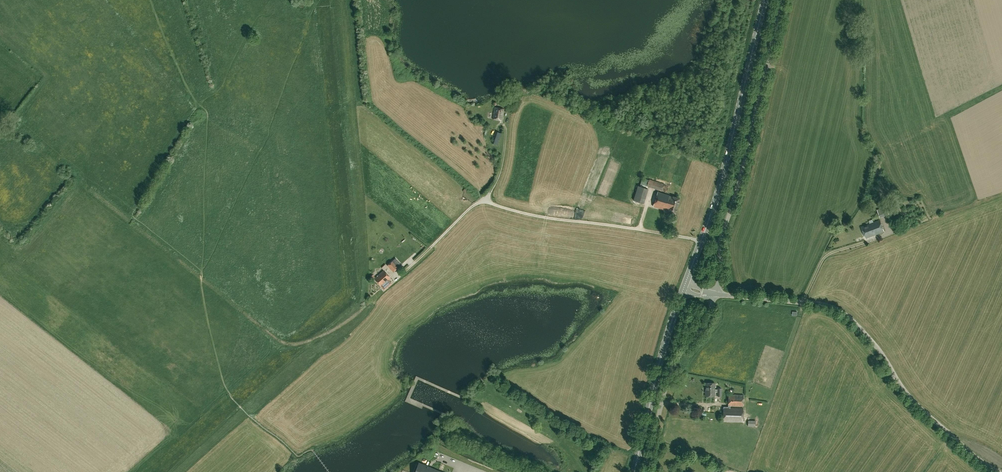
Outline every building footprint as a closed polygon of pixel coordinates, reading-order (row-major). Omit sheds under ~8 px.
[(493,119),(502,121),(504,109),(495,107),(493,119)] [(500,133),(496,132),(492,143),(496,145),(498,145),(501,133),(500,133)] [(650,179),(647,187),(656,190),(662,192),(665,184),(659,182),(650,179)] [(675,214),(680,198),(673,196),(673,197),(658,192),(654,206),(669,211),(668,212),(675,214)] [(884,232),(880,220),(861,227),(866,238),(884,232)] [(395,259),(387,266),(393,272),(400,265),(395,259)] [(384,270),(374,279),(381,286),(384,289),(390,283),(387,280),(390,277),(384,270),(388,267),(385,265),(383,267),(382,269),(384,270)] [(715,384),(706,383),(705,397),(714,397),(715,392),(718,392),(718,396),(721,396),(722,388),(718,388),(718,389),(715,389),(715,384)] [(743,422),(743,408),(730,408),(730,407),(743,407),(743,395),(729,395),(728,407),(723,407),(723,421),(743,422)] [(419,463),(415,471),(440,471),(419,463)]
